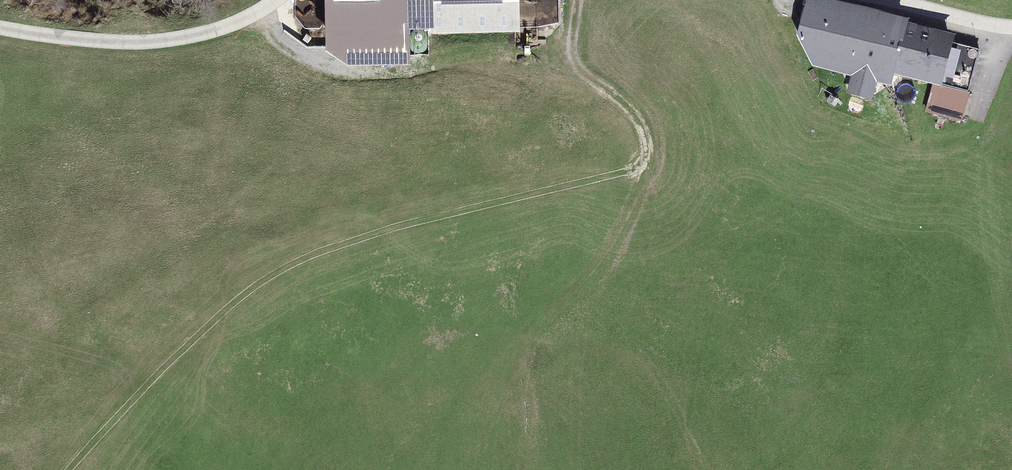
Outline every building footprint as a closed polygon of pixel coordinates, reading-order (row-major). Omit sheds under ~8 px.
[(339,36),(520,33),(520,0),(338,0),(339,36)] [(865,21),(812,8),(800,56),(853,69),(865,21)] [(962,45),(906,27),(892,70),(949,88),(962,45)] [(975,96),(937,89),(928,115),(966,126),(975,96)]
